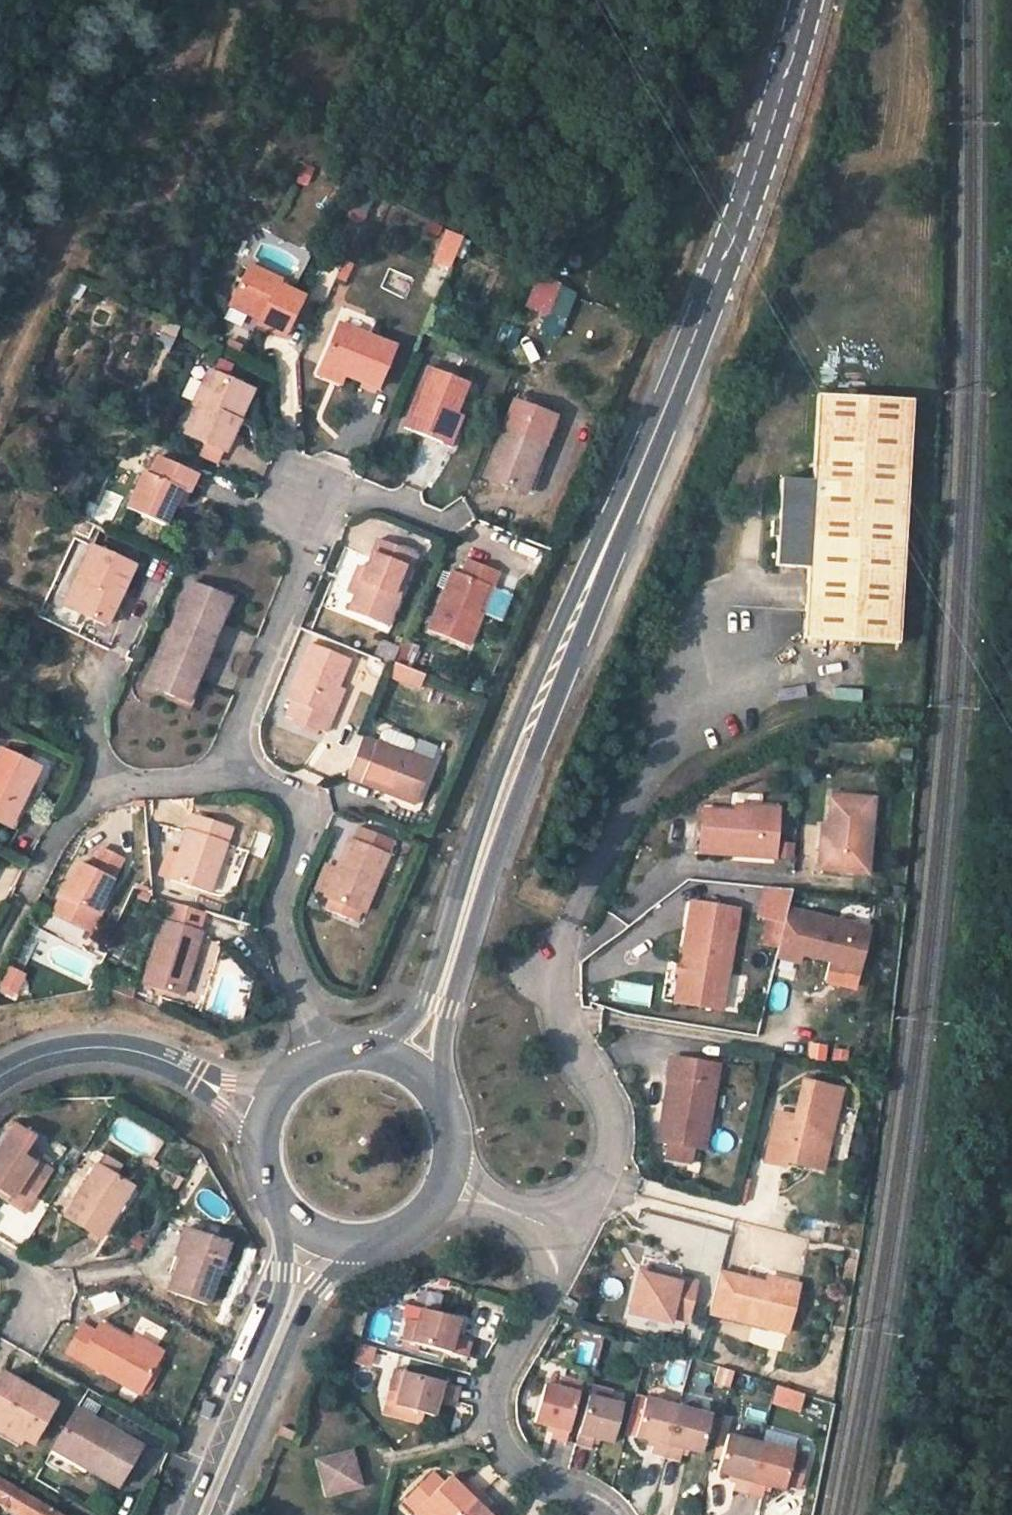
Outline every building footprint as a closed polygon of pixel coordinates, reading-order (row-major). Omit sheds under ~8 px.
[(292,180),(307,186),(314,166),(299,161),(292,180)] [(363,223),(371,199),(357,195),(350,219),(363,223)] [(443,229),(431,261),(450,269),(463,237),(443,229)] [(334,279),(347,282),(351,263),(338,260),(334,279)] [(275,275),(249,262),(228,303),(260,317),(257,324),(282,335),(302,295),(273,281),(275,275)] [(545,315),(539,332),(571,343),(577,326),(567,323),(578,291),(537,276),(526,309),(545,315)] [(157,342),(169,348),(179,329),(167,323),(157,342)] [(516,343),(520,330),(502,324),(497,337),(516,343)] [(343,325),(324,366),(342,374),(373,388),(394,346),(343,325)] [(466,386),(428,372),(405,429),(453,447),(471,403),(461,398),(466,386)] [(188,438),(228,456),(255,396),(213,376),(196,410),(201,412),(188,438)] [(512,404),(482,478),(525,495),(542,448),(554,419),(512,404)] [(810,489),(778,486),(775,530),(766,530),(764,547),(774,548),(773,573),(805,576),(798,646),(895,650),(910,411),(817,406),(810,489)] [(196,476),(160,458),(151,475),(144,473),(128,509),(165,525),(173,508),(179,510),(196,476)] [(362,568),(352,596),(345,613),(385,630),(414,557),(374,538),(362,568)] [(136,564),(91,542),(76,575),(89,582),(76,610),(108,625),(136,564)] [(425,632),(464,649),(493,577),(462,562),(457,575),(449,573),(425,632)] [(344,594),(352,596),(362,568),(355,566),(344,594)] [(191,583),(169,636),(208,652),(231,600),(191,583)] [(187,703),(208,652),(169,636),(148,685),(187,703)] [(377,658),(393,662),(397,645),(381,641),(377,658)] [(401,641),(397,660),(412,663),(417,645),(401,641)] [(321,738),(330,717),(324,714),(333,693),(345,663),(304,645),(276,718),(321,738)] [(419,691),(426,675),(396,663),(390,679),(419,691)] [(357,738),(339,779),(409,807),(425,769),(357,738)] [(4,825),(16,797),(24,800),(37,766),(0,750),(0,823),(4,825)] [(817,851),(815,870),(864,875),(872,799),(829,795),(826,827),(823,852),(817,851)] [(733,808),(732,814),(758,817),(759,810),(733,808)] [(732,814),(700,811),(696,853),(771,860),(772,848),(775,812),(759,810),(758,817),(732,814)] [(228,827),(190,815),(168,883),(208,895),(228,827)] [(820,826),(817,851),(823,852),(826,827),(820,826)] [(368,916),(374,919),(402,850),(370,835),(364,849),(359,846),(347,874),(335,902),(340,904),(336,915),(363,927),(368,916)] [(780,843),(781,862),(795,861),(794,842),(780,843)] [(91,869),(78,864),(54,914),(86,930),(120,861),(99,851),(91,869)] [(347,874),(336,870),(325,896),(335,902),(347,874)] [(168,902),(139,981),(177,994),(198,936),(196,935),(203,915),(168,902)] [(687,969),(681,1006),(720,1012),(736,911),(691,904),(681,968),(687,969)] [(866,928),(784,911),(774,958),(797,963),(798,956),(858,968),(866,928)] [(17,1000),(28,975),(10,966),(0,987),(0,992),(17,1000)] [(674,1005),(681,1006),(687,969),(681,968),(676,967),(675,976),(679,977),(674,1005)] [(193,975),(189,1000),(201,1002),(205,976),(193,975)] [(618,983),(618,1002),(651,1002),(651,983),(618,983)] [(828,1059),(828,1044),(807,1043),(807,1059),(828,1059)] [(663,1107),(657,1144),(702,1150),(717,1068),(671,1061),(668,1080),(677,1081),(672,1108),(663,1107)] [(677,1081),(668,1080),(663,1107),(672,1108),(677,1081)] [(823,1160),(839,1093),(801,1084),(791,1126),(773,1122),(763,1165),(782,1170),(783,1164),(806,1171),(809,1157),(823,1160)] [(13,1207),(34,1174),(40,1163),(28,1155),(25,1159),(13,1152),(15,1148),(18,1143),(24,1133),(7,1123),(0,1134),(0,1200),(13,1207)] [(13,1152),(25,1159),(28,1155),(15,1148),(13,1152)] [(806,1171),(820,1174),(823,1160),(809,1157),(806,1171)] [(119,1180),(84,1161),(55,1210),(89,1230),(119,1180)] [(226,1241),(186,1228),(174,1264),(178,1266),(172,1285),(207,1298),(226,1241)] [(677,1280),(638,1271),(637,1276),(676,1285),(677,1280)] [(717,1274),(707,1315),(785,1334),(795,1293),(764,1286),(717,1274)] [(669,1320),(684,1323),(694,1285),(677,1280),(676,1285),(637,1276),(628,1316),(668,1325),(669,1320)] [(764,1286),(795,1293),(796,1286),(766,1279),(764,1286)] [(457,1302),(415,1290),(414,1305),(402,1303),(397,1330),(464,1348),(467,1332),(451,1327),(457,1302)] [(79,1324),(65,1352),(138,1392),(161,1346),(136,1331),(132,1338),(101,1320),(94,1332),(79,1324)] [(371,1368),(377,1348),(359,1342),(352,1363),(371,1368)] [(454,1374),(388,1354),(382,1377),(392,1379),(387,1399),(426,1409),(432,1388),(448,1393),(454,1374)] [(714,1385),(730,1389),(735,1372),(719,1367),(714,1385)] [(0,1375),(0,1425),(19,1437),(30,1443),(54,1404),(1,1373),(0,1375)] [(557,1441),(575,1379),(553,1374),(551,1381),(538,1378),(528,1422),(543,1426),(540,1436),(557,1441)] [(587,1383),(570,1442),(584,1446),(588,1437),(605,1442),(618,1400),(601,1396),(603,1388),(587,1383)] [(795,1393),(775,1387),(773,1397),(792,1403),(795,1393)] [(659,1458),(674,1409),(638,1398),(628,1435),(646,1440),(643,1454),(659,1458)] [(76,1407),(56,1442),(83,1458),(81,1464),(114,1484),(136,1444),(76,1407)] [(674,1409),(659,1458),(672,1462),(675,1449),(694,1453),(704,1417),(674,1409)] [(0,1425),(0,1437),(14,1445),(19,1437),(0,1425)] [(744,1494),(758,1447),(719,1434),(709,1474),(730,1480),(728,1490),(744,1494)] [(74,1476),(81,1464),(83,1458),(56,1442),(45,1460),(74,1476)] [(758,1447),(744,1494),(757,1499),(761,1488),(777,1495),(779,1491),(790,1494),(800,1460),(788,1457),(783,1454),(758,1447)] [(348,1452),(316,1460),(325,1493),(357,1485),(348,1452)] [(419,1514),(446,1514),(478,1483),(464,1471),(455,1480),(443,1468),(414,1495),(423,1505),(416,1512),(419,1514)] [(0,1475),(0,1501),(22,1514),(65,1514),(0,1475)] [(446,1514),(490,1514),(491,1514),(476,1500),(486,1490),(478,1483),(446,1514)]
